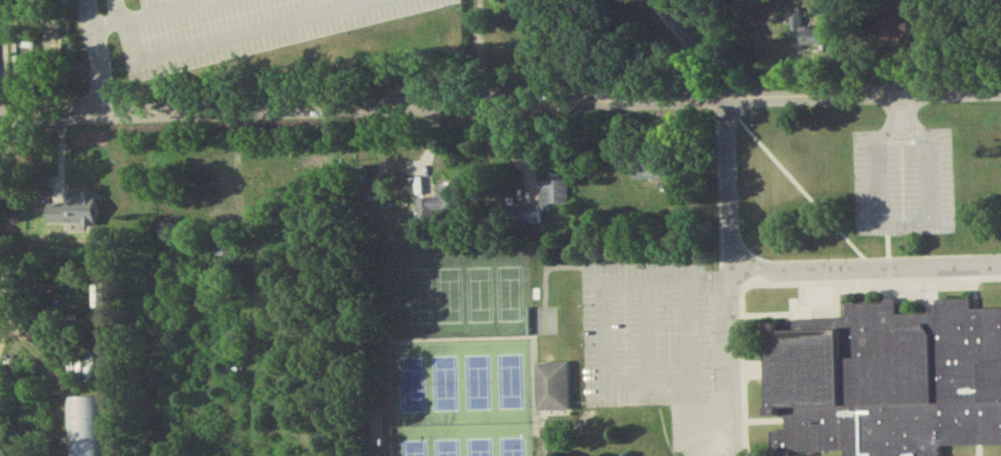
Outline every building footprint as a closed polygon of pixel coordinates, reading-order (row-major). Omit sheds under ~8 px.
[(789,17),(788,37),(796,37),(796,52),(824,52),(824,32),(800,32),(800,17),(789,17)] [(662,168),(641,168),(641,183),(662,183),(662,168)] [(566,184),(538,185),(538,210),(566,209),(566,184)] [(415,203),(416,226),(432,226),(432,216),(459,215),(458,191),(436,191),(436,202),(415,203)] [(96,230),(97,198),(68,198),(68,209),(46,208),(45,229),(96,230)] [(215,247),(215,258),(229,258),(229,247),(215,247)] [(969,314),(1000,313),(1000,448),(939,451),(939,455),(843,455),(771,455),(771,437),(784,436),(784,422),(765,422),(761,330),(789,329),(789,324),(845,322),(845,307),(880,307),(880,303),(893,302),(894,320),(935,318),(934,305),(968,303),(969,314)] [(568,367),(536,367),(536,416),(568,416),(568,367)] [(67,402),(68,450),(99,450),(98,402),(67,402)]
